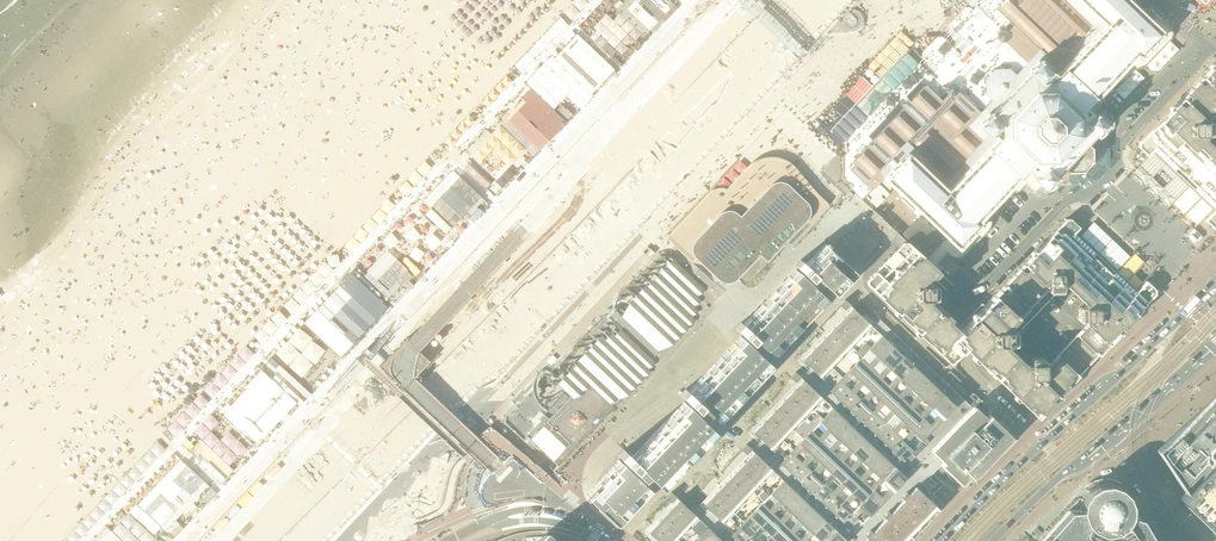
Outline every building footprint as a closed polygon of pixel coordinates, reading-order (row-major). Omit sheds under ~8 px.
[(920,64),(936,79),(928,87),(922,93),(920,95),(910,106),(901,116),(898,119),(891,126),(885,132),(873,145),(854,165),(850,170),(842,177),(842,179),(844,180),(845,180),(850,184),(851,183),(855,187),(852,189),(863,200),(884,178),(920,212),(899,234),(906,241),(934,267),(947,254),(949,256),(950,256),(953,258),(956,259),(959,258),(962,257),(965,255),(988,231),(990,228),(992,224),(992,220),(1001,210),(1008,203),(1013,198),(1017,194),(1021,189),(1026,185),(1034,193),(1038,195),(1041,197),(1045,197),(1049,196),(1052,195),(1055,192),(1048,185),(1055,178),(1054,177),(1055,176),(1054,174),(1062,166),(1069,172),(1082,172),(1084,170),(1085,170),(1087,170),(1089,169),(1090,168),(1091,166),(1090,163),(1092,162),(1092,148),(1085,142),(1093,133),(1095,135),(1096,133),(1097,134),(1104,127),(1111,133),(1114,130),(1115,127),(1115,123),(1115,119),(1113,116),(1111,113),(1102,105),(1109,97),(1135,70),(1140,69),(1143,67),(1147,65),(1170,41),(1171,38),(1172,35),(1172,32),(1172,29),(1170,26),(1169,25),(1167,23),(1158,15),(1143,0),(1009,0),(1004,5),(999,0),(981,0),(976,5),(978,7),(973,11),(970,8),(965,8),(950,24),(950,28),(962,39),(958,43),(953,48),(942,37),(937,37),(922,53),(922,58),(924,59),(920,64)] [(776,37),(749,11),(726,35),(753,61),(776,37)] [(860,22),(860,19),(859,16),(857,14),(855,12),(854,12),(852,15),(849,12),(843,19),(845,21),(843,24),(844,26),(847,28),(849,30),(852,30),(855,29),(858,27),(860,25),(860,22)] [(809,33),(814,29),(809,24),(804,29),(809,33)] [(748,69),(721,43),(692,74),(719,101),(748,69)] [(936,79),(920,64),(920,63),(919,65),(907,53),(895,67),(922,93),(928,87),(936,79)] [(1202,76),(1172,108),(1139,143),(1139,147),(1148,156),(1153,150),(1184,180),(1215,209),(1209,215),(1204,220),(1213,228),(1215,228),(1215,62),(1202,76)] [(922,93),(895,67),(882,80),(910,106),(920,95),(922,93)] [(870,93),(898,119),(901,116),(910,106),(882,80),(870,93)] [(870,93),(858,106),(885,132),(891,126),(898,119),(870,93)] [(770,116),(661,231),(665,234),(670,239),(669,240),(680,251),(680,252),(681,253),(688,259),(690,261),(691,262),(698,269),(724,293),(725,294),(738,280),(761,256),(768,263),(772,266),(791,245),(829,205),(831,203),(815,187),(828,174),(840,161),(806,129),(780,105),(770,116)] [(858,106),(845,119),(873,145),(885,132),(858,106)] [(697,144),(665,114),(634,148),(645,158),(657,145),(678,165),(697,144)] [(850,170),(854,165),(873,145),(845,119),(833,131),(845,142),(845,151),(847,152),(842,157),(842,168),(842,177),(850,170)] [(646,195),(611,164),(608,167),(612,171),(595,191),(591,187),(586,193),(620,224),(646,195)] [(874,211),(870,216),(875,220),(879,215),(874,211)] [(951,317),(927,342),(948,361),(952,361),(965,348),(968,351),(1038,418),(1067,387),(1152,298),(1155,294),(1155,290),(1146,281),(1136,292),(1074,233),(1080,228),(1071,219),(1066,219),(1063,222),(984,305),(981,303),(965,321),(960,326),(951,317)] [(1201,236),(1195,230),(1191,235),(1197,240),(1201,236)] [(927,342),(951,317),(934,301),(934,298),(935,298),(936,296),(936,287),(934,285),(932,285),(932,282),(935,279),(933,277),(935,274),(938,271),(934,267),(906,241),(903,244),(868,281),(868,285),(927,342)] [(805,264),(800,260),(795,266),(802,272),(800,274),(795,269),(746,321),(743,324),(741,323),(736,328),(743,335),(741,337),(740,336),(687,391),(686,389),(681,395),(686,400),(631,457),(624,450),(622,453),(619,456),(621,458),(585,495),(618,525),(650,490),(645,485),(647,484),(652,479),(662,488),(716,432),(707,424),(713,418),(718,423),(772,367),(762,358),(768,351),(774,356),(778,351),(827,300),(824,297),(822,295),(828,289),(836,296),(856,274),(824,244),(805,264)] [(560,266),(536,245),(517,265),(521,269),(518,272),(537,291),(560,266)] [(657,365),(664,356),(696,323),(697,321),(705,312),(702,309),(706,305),(709,308),(716,301),(665,252),(660,254),(659,259),(658,259),(654,261),(652,265),(651,266),(647,268),(646,271),(645,272),(640,274),(639,278),(638,278),(633,280),(631,285),(630,286),(626,287),(624,292),(624,293),(619,294),(614,310),(618,313),(611,321),(607,316),(601,319),(600,322),(600,323),(595,325),(594,329),(593,330),(589,331),(587,336),(586,337),(582,338),(581,343),(580,344),(575,345),(572,355),(567,357),(566,362),(565,362),(561,364),(559,368),(558,369),(554,371),(570,387),(566,391),(572,397),(571,397),(570,397),(567,400),(566,401),(558,409),(557,410),(549,418),(548,419),(545,423),(529,440),(558,467),(622,400),(656,364),(657,365)] [(482,296),(461,318),(494,348),(497,345),(503,350),(520,332),(482,296)] [(840,305),(846,310),(850,305),(851,304),(846,299),(840,305)] [(513,314),(499,300),(494,304),(508,318),(513,314)] [(839,316),(860,335),(873,322),(864,314),(862,316),(850,305),(846,310),(839,316)] [(860,335),(839,316),(830,326),(850,345),(860,335)] [(524,325),(515,317),(512,321),(521,329),(524,325)] [(840,356),(850,345),(830,326),(820,337),(840,356)] [(880,360),(893,346),(882,336),(872,347),(870,350),(861,359),(856,364),(867,374),(872,369),(880,360)] [(830,366),(840,356),(820,337),(810,347),(830,366)] [(435,341),(429,348),(402,376),(441,412),(467,385),(474,378),(435,341)] [(863,356),(868,350),(863,345),(858,351),(863,356)] [(880,360),(872,369),(867,374),(877,384),(882,379),(890,370),(903,356),(893,346),(880,360)] [(830,366),(810,347),(800,358),(802,360),(811,369),(820,377),(830,366)] [(889,385),(882,379),(877,384),(887,394),(892,389),(901,379),(901,380),(914,366),(903,356),(890,370),(897,376),(889,385)] [(830,392),(841,402),(851,391),(844,384),(853,375),(860,382),(867,374),(856,364),(830,392)] [(899,395),(892,389),(887,394),(898,404),(903,398),(911,389),(911,390),(924,376),(914,366),(901,380),(908,386),(899,395)] [(796,382),(800,377),(801,376),(796,372),(791,377),(796,382)] [(851,412),(862,400),(855,394),(863,385),(870,392),(877,384),(867,374),(860,382),(851,391),(841,402),(851,412)] [(910,405),(903,398),(898,404),(908,414),(913,408),(921,399),(922,399),(935,386),(924,376),(911,390),(918,396),(910,405)] [(790,388),(811,407),(821,397),(800,377),(796,382),(790,388)] [(851,412),(861,422),(872,410),(865,404),(874,395),(881,401),(887,394),(877,384),(870,392),(862,400),(851,412)] [(920,415),(913,408),(908,414),(919,424),(945,396),(935,386),(922,399),(929,406),(920,415)] [(804,414),(811,407),(790,388),(780,398),(813,430),(824,418),(818,413),(811,421),(804,414)] [(871,431),(882,420),(876,414),(884,405),(891,411),(898,404),(887,394),(881,401),(872,410),(861,422),(871,431)] [(919,424),(930,434),(949,414),(949,413),(956,406),(948,399),(945,396),(919,424)] [(1157,450),(1159,452),(1177,479),(1186,492),(1180,498),(1199,517),(1215,532),(1215,397),(1157,450)] [(813,430),(780,398),(771,409),(791,428),(791,427),(804,439),(807,436),(813,430)] [(882,441),(893,430),(886,423),(894,414),(901,421),(908,414),(898,404),(891,411),(883,420),(882,420),(871,431),(882,441)] [(781,439),(791,428),(771,409),(761,419),(781,439)] [(831,432),(844,419),(833,409),(824,418),(813,430),(807,436),(818,447),(822,442),(831,432)] [(973,478),(1012,437),(990,416),(982,424),(969,412),(932,451),(944,463),(943,463),(948,469),(946,471),(960,484),(964,481),(970,474),(973,478)] [(892,451),(903,440),(896,433),(905,424),(912,431),(919,424),(908,414),(901,421),(893,430),(882,441),(892,451)] [(781,439),(761,419),(751,430),(753,432),(771,450),(781,439)] [(822,442),(818,447),(828,456),(833,451),(832,451),(841,442),(854,429),(844,419),(831,432),(822,442)] [(930,434),(919,424),(912,431),(904,440),(903,440),(892,451),(903,462),(906,458),(910,462),(915,457),(930,442),(926,438),(930,434)] [(469,446),(466,449),(467,452),(471,456),(481,446),(484,449),(487,448),(490,447),(492,447),(495,447),(498,447),(500,447),(503,448),(506,449),(508,450),(510,451),(512,453),(528,466),(532,461),(510,443),(511,443),(490,426),(481,433),(478,436),(479,438),(475,441),(469,446)] [(839,458),(833,451),(828,456),(838,466),(843,461),(852,452),(865,438),(854,429),(841,442),(848,449),(839,458)] [(388,468),(349,432),(283,501),(322,538),(388,468)] [(791,475),(802,463),(795,457),(804,447),(811,454),(818,447),(807,436),(804,439),(793,450),(780,464),(791,475)] [(850,468),(843,461),(838,466),(849,476),(853,471),(862,462),(875,448),(865,438),(852,452),(859,458),(850,468)] [(742,449),(747,454),(751,450),(752,449),(747,444),(742,449)] [(791,475),(802,484),(812,473),(806,467),(814,457),(821,464),(828,456),(818,447),(811,454),(802,463),(791,475)] [(860,478),(853,471),(849,476),(859,486),(864,481),(872,472),(873,472),(886,458),(875,448),(862,462),(869,468),(860,478)] [(747,454),(741,461),(761,480),(772,469),(751,450),(747,454)] [(394,537),(397,527),(400,523),(406,519),(412,519),(416,519),(421,519),(435,513),(441,509),(443,505),(445,500),(447,491),(449,481),(453,471),(457,464),(463,457),(462,457),(449,457),(448,454),(443,454),(442,456),(439,459),(434,457),(428,472),(421,475),(418,477),(406,495),(401,499),(398,499),(391,500),(385,501),(382,510),(379,511),(378,517),(370,517),(368,534),(366,539),(364,540),(392,540),(394,537)] [(802,484),(812,494),(823,483),(816,476),(825,467),(831,474),(838,466),(828,456),(821,464),(813,473),(812,473),(802,484)] [(871,488),(864,481),(859,486),(869,496),(896,468),(886,458),(873,472),(879,478),(871,488)] [(761,480),(741,461),(731,471),(751,491),(761,480)] [(812,494),(822,504),(833,493),(826,486),(835,477),(842,484),(849,476),(838,466),(831,474),(823,483),(812,494)] [(869,496),(880,506),(900,486),(899,486),(906,478),(901,473),(899,471),(896,468),(869,496)] [(944,483),(938,478),(941,476),(935,470),(926,479),(922,484),(926,488),(933,494),(944,483)] [(741,501),(751,491),(731,471),(721,481),(741,501)] [(833,514),(844,502),(837,496),(845,487),(852,493),(859,486),(849,476),(842,484),(833,493),(822,504),(833,514)] [(732,511),(741,501),(721,481),(711,492),(732,511)] [(763,504),(758,509),(768,519),(773,514),(782,504),(782,505),(795,491),(784,481),(774,492),(769,497),(776,504),(770,510),(763,504)] [(1140,518),(1129,515),(1130,505),(1126,495),(1118,487),(1108,484),(1097,485),(1087,491),(1081,500),(1080,510),(1069,511),(1043,539),(1043,538),(1041,540),(1153,540),(1140,518)] [(869,496),(859,486),(852,493),(852,494),(844,502),(833,514),(844,524),(846,522),(851,526),(857,519),(856,518),(863,510),(860,507),(869,496)] [(897,507),(917,526),(936,506),(916,487),(909,495),(907,492),(902,498),(904,500),(897,507)] [(780,520),(773,514),(768,519),(779,529),(784,523),(792,514),(792,515),(805,501),(795,491),(782,505),(789,511),(780,520)] [(672,502),(676,498),(677,497),(672,492),(667,497),(672,502)] [(722,522),(732,511),(711,492),(701,502),(704,504),(704,505),(722,522)] [(870,517),(880,506),(869,496),(860,507),(870,517)] [(666,509),(686,528),(697,517),(676,498),(672,502),(666,509)] [(791,530),(784,523),(779,529),(789,539),(794,533),(802,524),(803,524),(816,511),(805,501),(792,515),(799,521),(791,530)] [(917,526),(897,507),(891,514),(889,511),(884,517),(886,519),(880,525),(897,540),(904,540),(909,536),(910,538),(920,528),(917,526)] [(686,528),(666,509),(656,519),(677,538),(686,528)] [(753,535),(746,529),(755,520),(762,526),(768,519),(758,509),(744,523),(734,534),(731,536),(736,540),(747,540),(753,535)] [(794,533),(789,539),(792,540),(806,540),(813,534),(826,521),(816,511),(803,524),(809,531),(801,540),(794,533)] [(294,519),(286,528),(299,540),(317,540),(294,519)] [(656,519),(646,530),(658,540),(674,540),(677,538),(656,519)] [(757,539),(765,530),(772,536),(779,529),(768,519),(762,526),(753,535),(747,540),(759,540),(757,539)] [(836,531),(826,521),(813,534),(820,540),(819,540),(827,540),(836,531)] [(880,525),(873,532),(871,530),(866,536),(868,538),(865,540),(897,540),(880,525)] [(720,539),(709,529),(697,540),(718,540),(720,539)] [(776,539),(777,540),(787,540),(789,539),(779,529),(772,536),(768,540),(774,540),(776,539)] [(256,530),(246,540),(269,540),(256,530)] [(364,539),(365,538),(365,536),(364,534),(363,533),(362,532),(360,531),(358,532),(357,532),(356,533),(355,535),(355,537),(355,538),(356,540),(357,540),(362,540),(363,540),(364,539)] [(847,540),(842,536),(839,534),(840,534),(836,531),(827,540),(847,540)]
